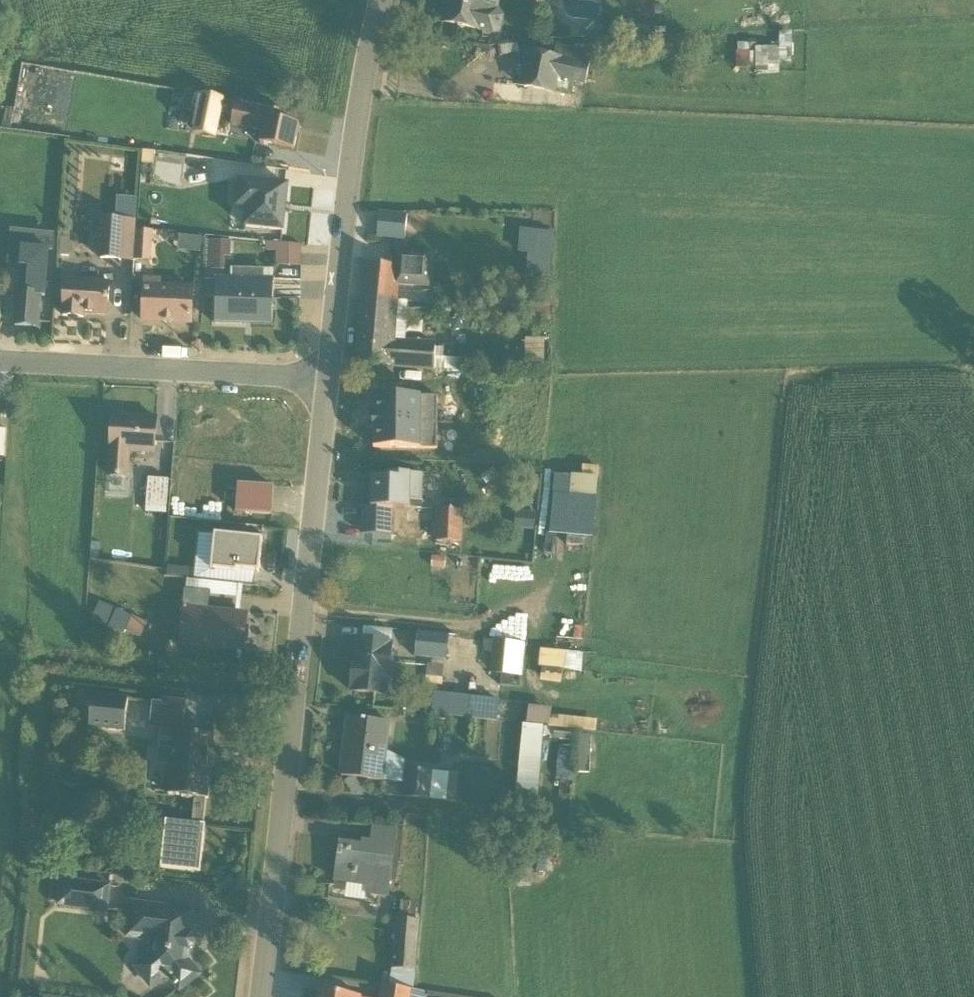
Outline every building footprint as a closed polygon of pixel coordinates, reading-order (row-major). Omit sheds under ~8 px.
[(441,22),(498,36),(503,16),(496,15),(500,0),(446,0),(441,22)] [(791,29),(780,29),(780,62),(791,62),(791,29)] [(554,96),(555,91),(571,95),(574,83),(586,85),(593,54),(556,46),(553,57),(526,51),(518,88),(554,96)] [(778,48),(755,49),(756,73),(779,71),(778,48)] [(34,109),(54,112),(61,68),(23,63),(16,114),(33,116),(34,109)] [(213,136),(220,102),(202,98),(195,132),(213,136)] [(283,116),(235,105),(231,127),(261,133),(259,145),(294,152),(299,128),(281,124),(283,116)] [(288,188),(238,182),(235,210),(245,212),(243,228),(283,233),(288,188)] [(139,214),(140,194),(119,194),(118,213),(139,214)] [(405,215),(380,213),(378,239),(403,242),(405,215)] [(131,262),(133,222),(102,220),(100,261),(131,262)] [(523,227),(521,276),(553,277),(555,228),(523,227)] [(153,232),(136,231),(134,261),(151,262),(153,232)] [(226,269),(227,254),(232,255),(232,238),(208,237),(207,268),(226,269)] [(278,263),(304,262),(304,240),(268,241),(268,248),(278,248),(278,263)] [(47,250),(10,246),(8,266),(20,267),(15,327),(36,329),(38,297),(43,297),(47,250)] [(396,252),(395,268),(365,265),(362,299),(398,303),(400,286),(428,289),(431,256),(396,252)] [(66,278),(63,319),(83,320),(83,314),(106,316),(109,282),(66,278)] [(144,278),(143,324),(193,325),(194,287),(160,286),(160,279),(144,278)] [(213,297),(212,324),(271,327),(273,281),(205,278),(205,296),(213,297)] [(398,303),(362,299),(356,365),(451,374),(452,360),(434,358),(435,343),(395,340),(398,303)] [(527,337),(528,356),(547,355),(546,336),(527,337)] [(373,396),(373,449),(435,449),(436,397),(373,396)] [(128,483),(129,456),(155,458),(158,422),(112,418),(107,482),(128,483)] [(591,538),(597,467),(579,466),(578,478),(555,475),(550,534),(591,538)] [(388,479),(372,478),(371,507),(421,509),(422,475),(388,474),(388,479)] [(169,480),(147,478),(145,512),(167,513),(169,480)] [(273,487),(238,484),(235,513),(270,516),(273,487)] [(464,513),(436,511),(434,543),(463,544),(464,513)] [(171,574),(196,574),(198,526),(172,525),(171,574)] [(258,572),(261,540),(214,535),(210,570),(236,573),(236,570),(258,572)] [(534,581),(535,563),(484,561),(483,579),(534,581)] [(211,593),(184,590),(178,643),(241,651),(246,614),(209,609),(211,593)] [(145,623),(99,603),(91,622),(123,636),(124,632),(139,638),(145,623)] [(361,641),(391,644),(392,631),(367,628),(362,627),(361,641)] [(416,633),(413,658),(444,661),(447,637),(416,633)] [(391,644),(361,641),(359,663),(354,662),(350,692),(387,696),(392,644),(391,644)] [(483,641),(482,652),(491,653),(489,673),(501,674),(500,686),(520,688),(524,645),(483,641)] [(540,651),(538,667),(563,670),(581,673),(581,655),(540,651)] [(427,665),(426,677),(442,679),(443,666),(427,665)] [(542,668),(540,682),(560,685),(562,671),(542,668)] [(431,693),(429,714),(496,723),(499,701),(431,693)] [(127,698),(92,694),(88,729),(123,733),(127,698)] [(202,834),(206,799),(207,799),(214,737),(182,733),(185,701),(161,699),(161,703),(151,702),(149,730),(159,731),(156,766),(170,767),(167,794),(194,797),(191,824),(165,820),(159,868),(200,873),(204,834),(202,834)] [(546,728),(575,731),(595,733),(596,721),(550,716),(551,709),(528,706),(525,724),(546,726),(546,728)] [(390,723),(347,718),(341,777),(402,783),(400,797),(455,802),(458,773),(405,768),(406,762),(387,754),(390,723)] [(522,726),(515,803),(537,804),(542,728),(522,726)] [(575,731),(546,728),(545,737),(553,738),(553,739),(574,741),(575,731)] [(579,736),(578,773),(589,774),(590,736),(579,736)] [(363,895),(388,898),(396,831),(372,828),(370,847),(339,844),(334,882),(364,885),(363,895)] [(68,883),(65,904),(111,910),(113,889),(68,883)] [(196,979),(185,961),(193,912),(131,902),(124,941),(148,945),(148,957),(133,967),(148,991),(161,981),(175,982),(181,989),(196,979)] [(409,987),(419,905),(400,903),(390,985),(409,987)] [(381,996),(425,996),(426,993),(382,988),(381,996)]
